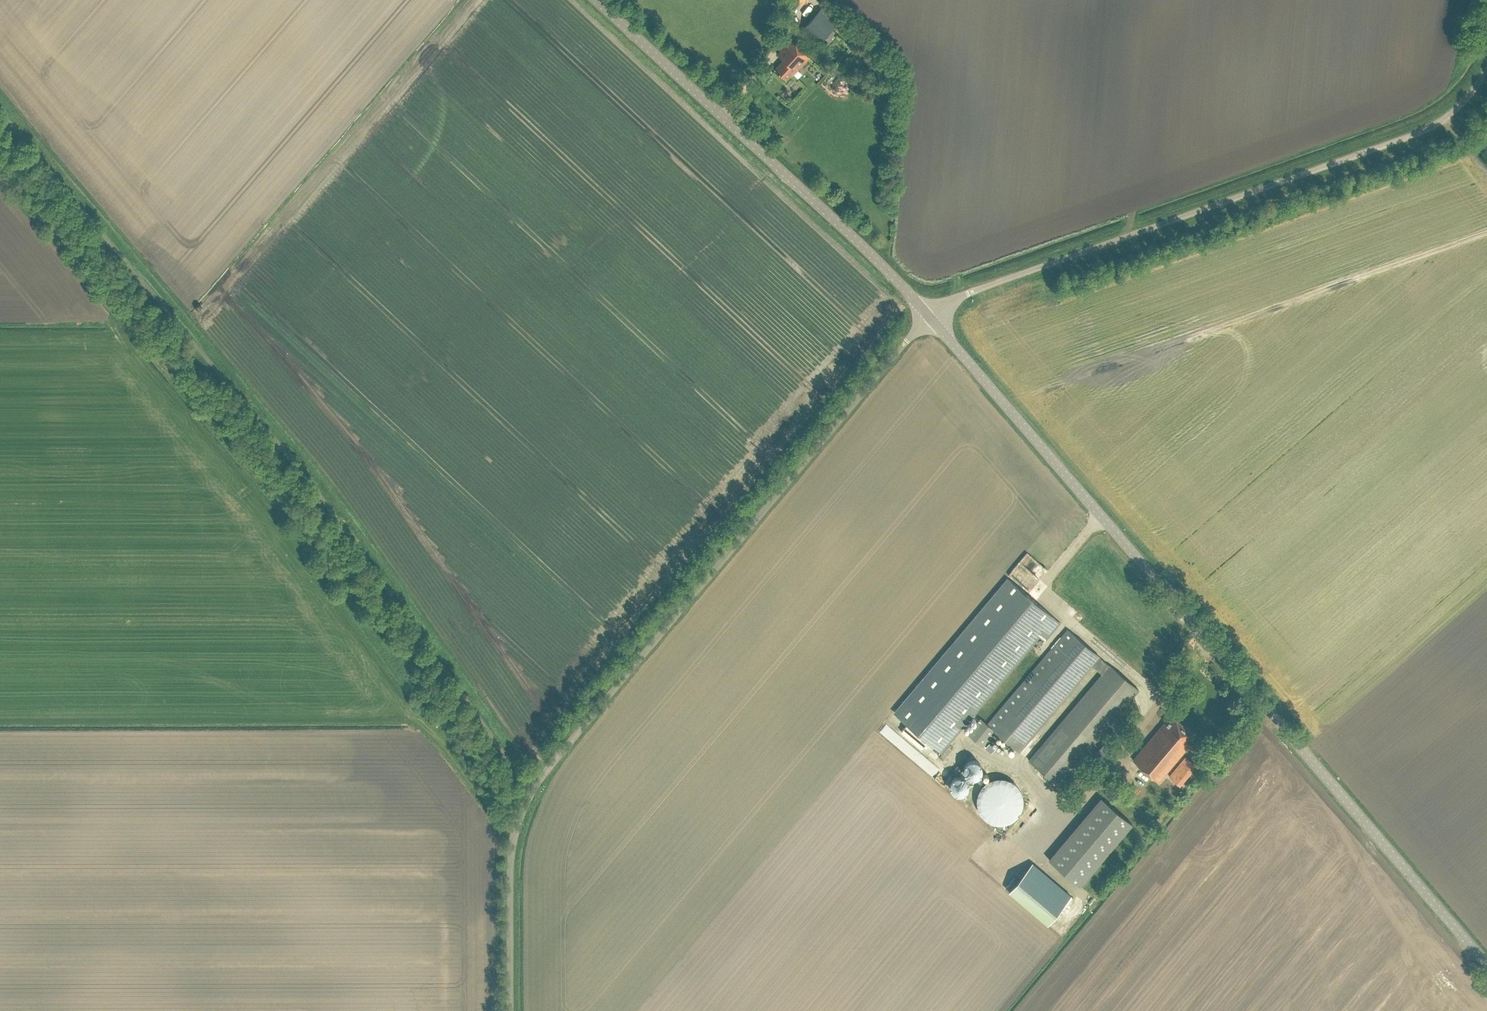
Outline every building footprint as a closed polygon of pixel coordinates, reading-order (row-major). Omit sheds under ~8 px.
[(836,33),(831,29),(838,21),(821,6),(801,29),(818,44),(823,38),(828,42),(836,33)] [(797,70),(809,58),(789,39),(776,53),(782,59),(773,69),(784,79),(790,72),(791,74),(796,69),(797,70)] [(1041,294),(1028,298),(1032,311),(1045,306),(1041,294)] [(892,711),(940,752),(1055,617),(1007,577),(892,711)] [(996,731),(1019,751),(1093,664),(1102,672),(1029,759),(1059,785),(1140,689),(1070,630),(989,725),(980,717),(967,732),(983,746),(996,731)] [(1194,734),(1172,716),(1169,719),(1167,718),(1133,759),(1159,781),(1188,746),(1192,750),(1197,743),(1191,738),(1194,734)] [(885,728),(879,736),(931,779),(938,771),(885,728)] [(903,734),(900,737),(933,765),(939,757),(926,747),(923,751),(903,734)] [(1195,763),(1185,755),(1169,775),(1179,783),(1195,763)] [(971,758),(967,760),(964,762),(963,766),(963,770),(965,773),(968,776),(971,777),(975,777),(979,775),(981,771),(982,768),(981,764),(978,761),(975,759),(971,758)] [(965,789),(967,786),(967,781),(965,778),(961,775),(957,774),(953,775),(950,778),(948,782),(948,786),(950,790),(954,792),(958,793),(962,792),(965,789)] [(999,824),(1002,824),(1005,823),(1007,823),(1010,822),(1012,821),(1014,819),(1017,817),(1018,815),(1020,813),(1021,811),(1023,808),(1023,806),(1024,803),(1024,800),(1024,798),(1023,795),(1023,792),(1021,790),(1020,787),(1018,785),(1017,783),(1014,781),(1012,780),(1010,779),(1007,778),(1005,777),(1002,777),(999,777),(996,777),(994,778),(991,779),(989,780),(986,781),(984,783),(982,785),(981,787),(979,790),(978,792),(978,795),(977,797),(977,800),(977,803),(978,806),(978,808),(979,811),(981,813),(982,815),(984,817),(986,819),(989,821),(991,822),(994,823),(996,823),(999,824)] [(1081,886),(1132,824),(1101,797),(1048,859),(1081,886)] [(983,864),(979,868),(988,876),(992,872),(983,864)] [(1008,891),(1047,924),(1064,905),(1025,872),(1008,891)] [(1486,922),(1486,913),(1474,920),(1478,927),(1486,922)]
